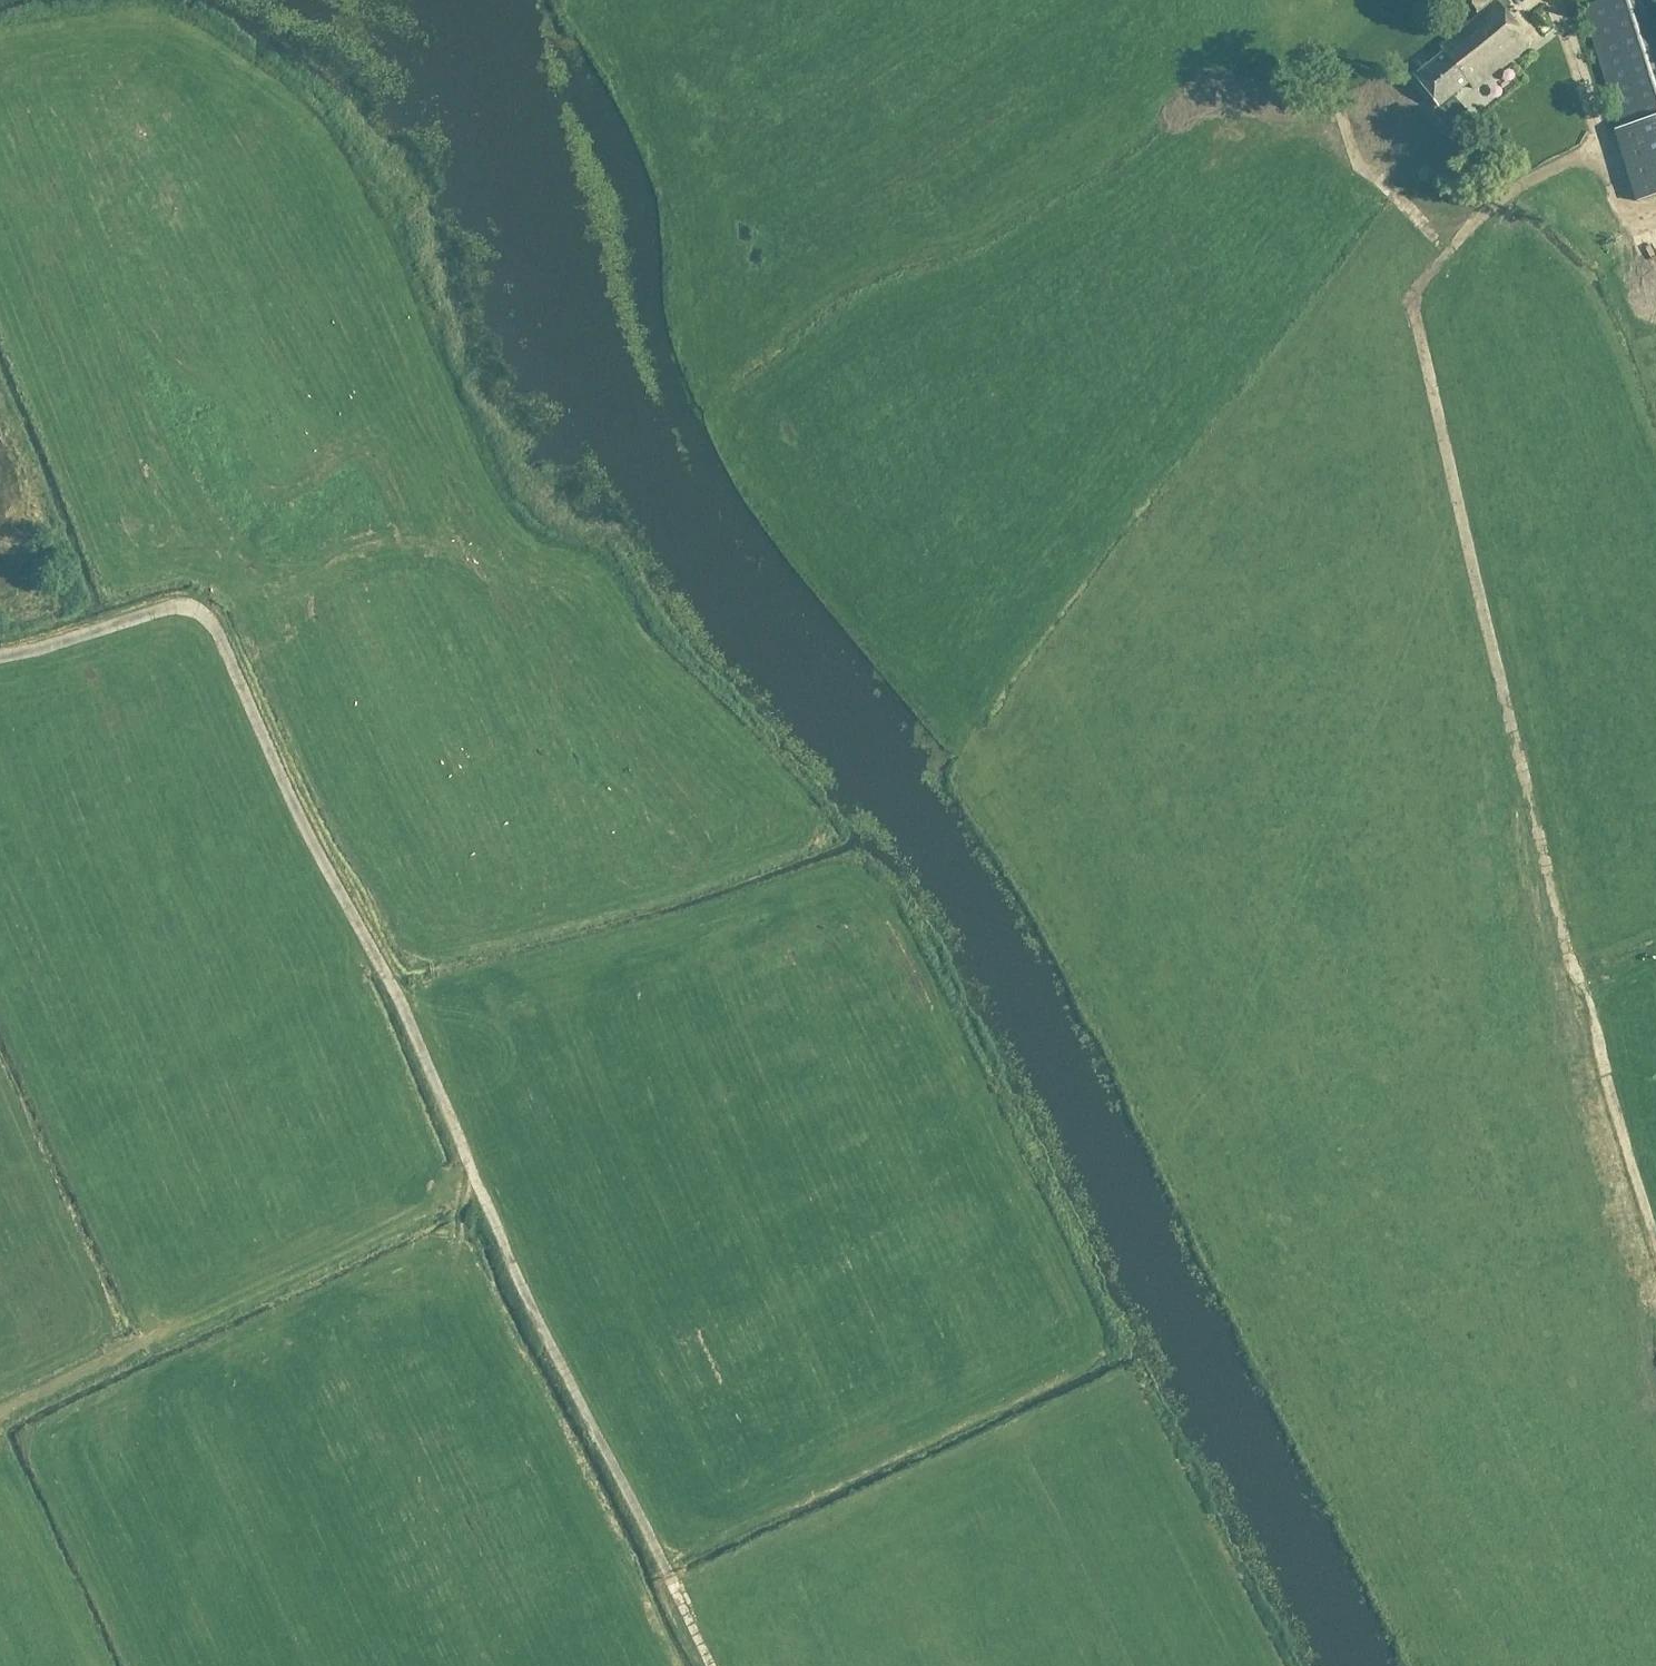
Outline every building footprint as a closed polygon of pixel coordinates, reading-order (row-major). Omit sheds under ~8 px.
[(1530,45),(1497,4),(1503,0),(1467,0),(1480,16),(1439,49),(1444,54),(1414,78),(1434,102),(1427,107),(1432,113),(1452,97),(1468,84),(1472,90),(1530,45)] [(1583,8),(1621,130),(1615,132),(1637,203),(1655,197),(1655,0),(1608,0),(1583,8)] [(1452,97),(1432,113),(1447,132),(1467,116),(1452,97)]
